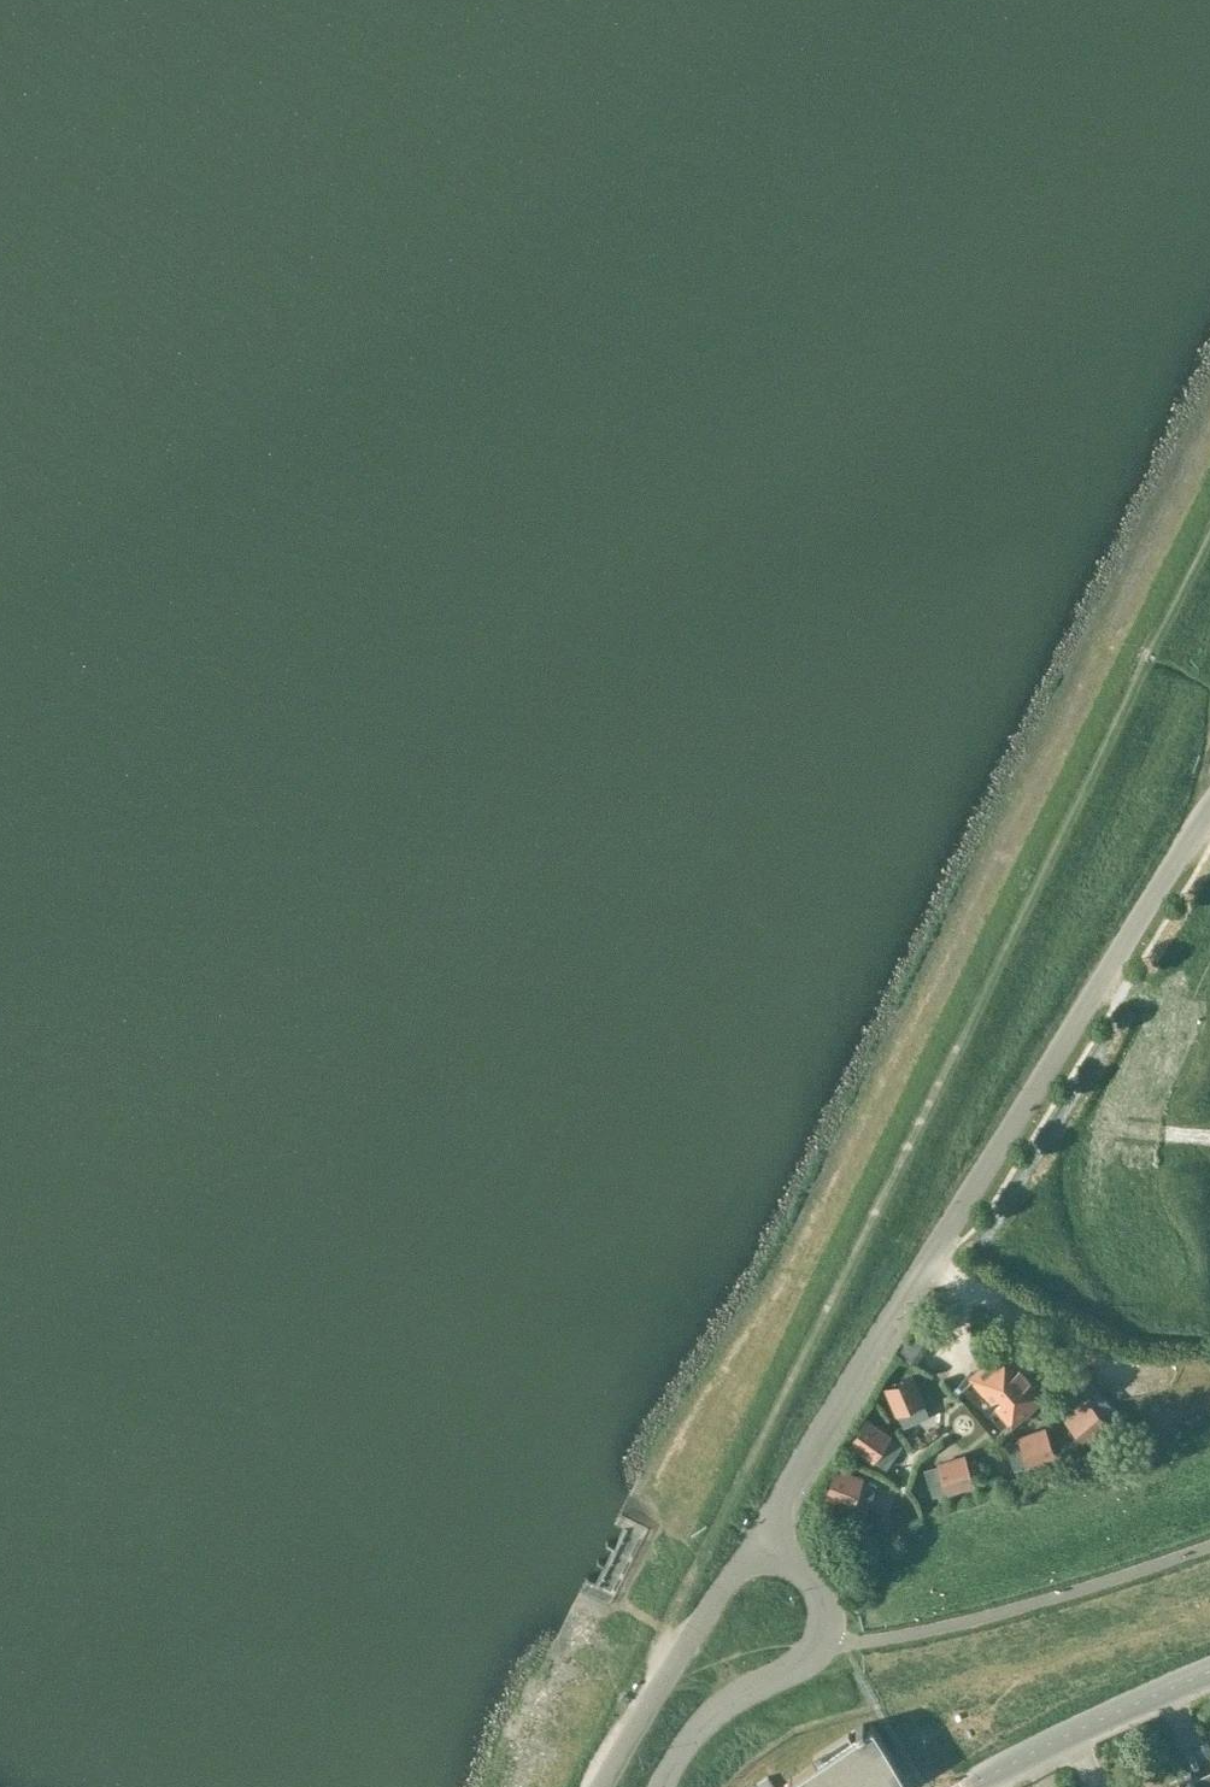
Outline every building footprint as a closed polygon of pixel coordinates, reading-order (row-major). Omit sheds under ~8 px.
[(974,1376),(962,1387),(972,1400),(985,1389),(1000,1406),(987,1417),(998,1429),(1011,1419),(1012,1420),(1044,1392),(1005,1347),(973,1375),(974,1376)] [(923,1402),(912,1376),(886,1388),(898,1413),(923,1402)] [(1085,1441),(1107,1423),(1089,1401),(1067,1419),(1085,1441)] [(867,1420),(850,1442),(885,1467),(901,1444),(867,1420)] [(1019,1438),(1029,1465),(1056,1456),(1046,1429),(1019,1438)] [(965,1456),(938,1464),(947,1491),(974,1482),(965,1456)] [(835,1468),(826,1495),(866,1509),(875,1483),(835,1468)] [(905,1483),(918,1505),(944,1490),(931,1468),(905,1483)] [(888,1514),(862,1530),(872,1545),(897,1531),(888,1514)] [(620,1524),(598,1592),(619,1599),(641,1530),(620,1524)] [(788,1781),(792,1786),(888,1786),(906,1776),(872,1725),(866,1730),(863,1725),(856,1730),(859,1734),(852,1739),(849,1733),(813,1757),(816,1762),(788,1781)] [(1193,1777),(1191,1773),(1161,1786),(1209,1786),(1209,1769),(1193,1777)]
